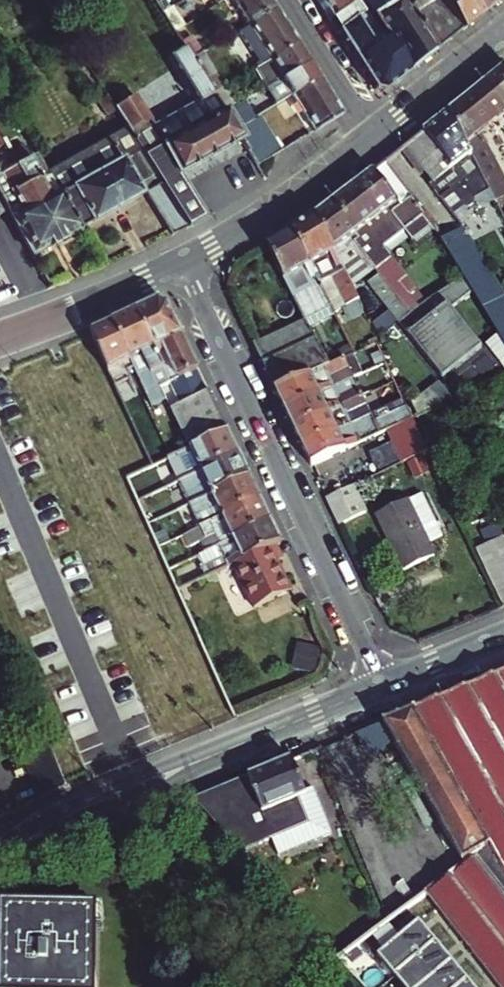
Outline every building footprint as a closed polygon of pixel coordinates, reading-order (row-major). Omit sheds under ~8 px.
[(276,7),(271,0),(232,0),(247,25),(276,7)] [(330,17),(357,0),(320,0),(330,17)] [(368,10),(362,0),(357,0),(330,17),(337,28),(356,17),(368,10)] [(386,38),(408,73),(435,52),(401,0),(382,0),(386,6),(371,15),(376,23),(381,31),(386,38)] [(435,52),(463,30),(441,0),(401,0),(435,52)] [(463,30),(484,15),(472,0),(441,0),(463,30)] [(484,15),(503,0),(472,0),(484,15)] [(298,42),(276,7),(247,25),(269,60),(298,42)] [(337,28),(373,87),(382,93),(408,73),(386,38),(373,45),(356,17),(337,28)] [(180,27),(175,19),(168,23),(173,31),(180,27)] [(377,34),(381,31),(376,23),(372,26),(377,34)] [(180,27),(173,31),(184,48),(191,60),(201,53),(187,30),(183,32),(180,27)] [(281,80),(310,62),(298,42),(269,60),(281,80)] [(184,48),(169,57),(195,103),(155,129),(136,99),(117,109),(127,125),(187,223),(202,215),(177,173),(239,139),(234,131),(226,117),(224,115),(216,102),(212,95),(199,74),(191,60),(184,48)] [(310,62),(281,80),(291,95),(319,77),(310,62)] [(215,82),(219,80),(211,67),(199,74),(212,95),(220,91),(215,82)] [(484,86),(503,112),(503,70),(484,86)] [(291,95),(312,130),(341,112),(319,77),(291,95)] [(503,118),(503,112),(484,86),(448,113),(484,184),(488,192),(495,205),(503,201),(503,182),(487,148),(481,136),(503,118)] [(224,97),(220,91),(212,95),(216,102),(224,97)] [(267,98),(249,109),(247,105),(226,117),(234,131),(250,121),(272,106),(267,98)] [(484,184),(448,113),(424,132),(460,177),(481,204),(486,201),(482,195),(488,192),(484,184)] [(240,141),(256,131),(250,121),(234,131),(239,139),(240,141)] [(127,125),(45,172),(47,175),(77,229),(144,193),(167,233),(187,223),(127,125)] [(264,144),(256,131),(240,141),(248,155),(264,144)] [(460,177),(424,132),(404,148),(432,181),(428,184),(437,196),(448,189),(449,186),(460,177)] [(39,178),(21,144),(6,152),(55,242),(77,229),(47,175),(39,178)] [(255,165),(271,155),(264,144),(248,155),(255,165)] [(31,255),(55,242),(6,152),(0,156),(0,197),(31,255)] [(315,216),(352,292),(435,231),(428,219),(385,163),(339,198),(315,216)] [(352,292),(315,216),(289,230),(331,303),(333,307),(354,295),(352,292)] [(331,303),(289,230),(265,244),(304,318),(331,303)] [(463,231),(443,244),(503,347),(503,297),(463,231)] [(382,278),(370,288),(445,383),(485,352),(451,309),(438,320),(430,310),(414,320),(382,278)] [(150,342),(158,339),(175,375),(196,367),(167,304),(155,300),(134,308),(150,342)] [(150,342),(134,308),(111,316),(144,388),(148,398),(162,393),(157,383),(162,381),(167,379),(150,342)] [(144,388),(111,316),(88,325),(105,364),(120,398),(144,388)] [(304,318),(251,345),(260,364),(314,337),(304,318)] [(329,365),(323,354),(314,337),(260,364),(274,391),(329,365)] [(352,340),(323,354),(329,365),(353,354),(359,351),(352,340)] [(358,364),(353,354),(329,365),(274,391),(282,409),(331,386),(327,378),(358,364)] [(176,399),(204,386),(196,367),(175,375),(167,379),(176,399)] [(361,397),(352,377),(331,386),(282,409),(292,429),(361,397)] [(167,390),(162,381),(157,383),(162,393),(167,390)] [(186,444),(224,427),(204,386),(176,399),(166,403),(186,444)] [(345,415),(365,406),(361,397),(292,429),(301,447),(359,419),(357,415),(347,419),(345,415)] [(370,419),(369,415),(359,419),(301,447),(310,466),(387,430),(409,420),(404,408),(353,432),(352,428),(370,419)] [(410,419),(409,420),(387,430),(402,461),(424,451),(410,419)] [(177,475),(234,450),(224,427),(186,444),(167,452),(177,475)] [(209,491),(245,474),(234,450),(177,475),(165,480),(170,491),(182,485),(184,489),(191,486),(204,480),(209,491)] [(219,513),(255,496),(245,474),(209,491),(196,497),(189,500),(195,513),(201,510),(215,504),(219,513)] [(209,491),(204,480),(191,486),(196,497),(209,491)] [(331,510),(360,497),(354,484),(325,497),(331,510)] [(184,529),(189,540),(211,531),(214,539),(217,537),(264,515),(255,496),(219,513),(205,519),(184,529)] [(338,524),(367,511),(360,497),(331,510),(338,524)] [(433,556),(408,500),(377,514),(402,570),(433,556)] [(219,513),(215,504),(201,510),(205,519),(219,513)] [(275,539),(264,515),(217,537),(221,547),(201,556),(208,570),(228,561),(271,541),(275,539)] [(503,553),(503,552),(498,540),(472,552),(477,564),(503,553)] [(278,556),(271,541),(228,561),(247,604),(285,588),(271,558),(278,556)] [(503,567),(503,553),(477,564),(483,576),(503,567)] [(503,583),(503,567),(483,576),(489,590),(503,583)] [(503,598),(503,583),(489,590),(495,602),(503,598)] [(503,613),(503,598),(495,602),(501,615),(503,613)] [(405,712),(503,883),(503,671),(405,712)] [(375,724),(427,813),(458,867),(451,872),(422,895),(488,980),(494,986),(503,986),(503,883),(405,712),(375,724)] [(298,755),(190,799),(239,853),(307,824),(297,800),(308,795),(312,789),(298,755)] [(458,867),(427,813),(419,818),(451,872),(458,867)] [(95,913),(0,914),(0,965),(0,967),(0,972),(0,986),(96,986),(95,913)] [(398,986),(468,986),(415,923),(373,957),(398,986)]
